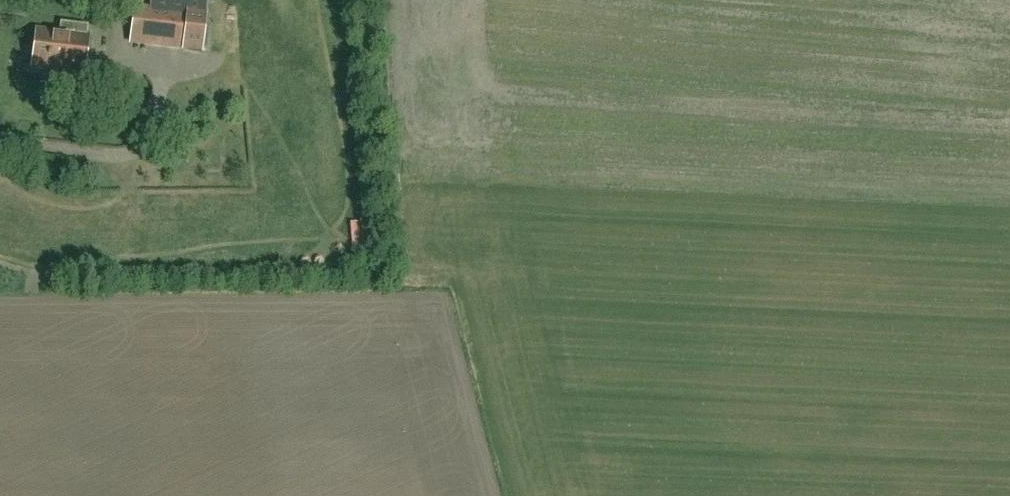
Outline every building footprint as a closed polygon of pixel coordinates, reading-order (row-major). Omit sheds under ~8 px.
[(134,9),(130,43),(183,49),(183,50),(201,53),(205,16),(203,16),(187,14),(187,15),(151,11),(134,9)] [(36,32),(32,70),(45,71),(43,85),(64,88),(66,78),(83,80),(88,38),(86,38),(87,28),(61,25),(60,35),(36,32)] [(364,221),(350,222),(352,257),(365,256),(364,221)]
